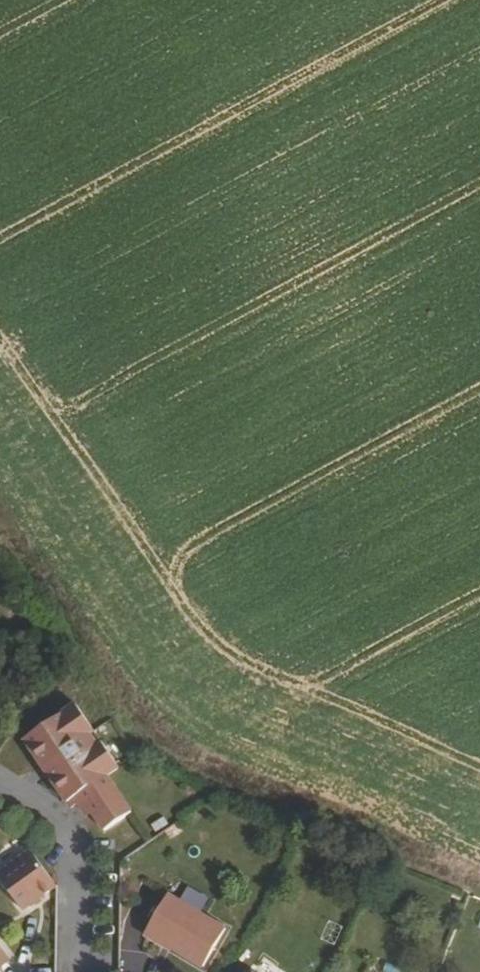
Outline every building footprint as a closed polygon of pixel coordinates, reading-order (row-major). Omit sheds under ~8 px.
[(80,797),(105,833),(131,815),(107,779),(118,770),(100,743),(94,747),(87,737),(93,732),(75,706),(24,741),(66,805),(80,797)] [(50,883),(25,848),(0,865),(0,886),(16,908),(50,883)] [(163,898),(142,936),(200,969),(222,931),(163,898)] [(464,918),(479,924),(479,902),(471,899),(464,918)]
